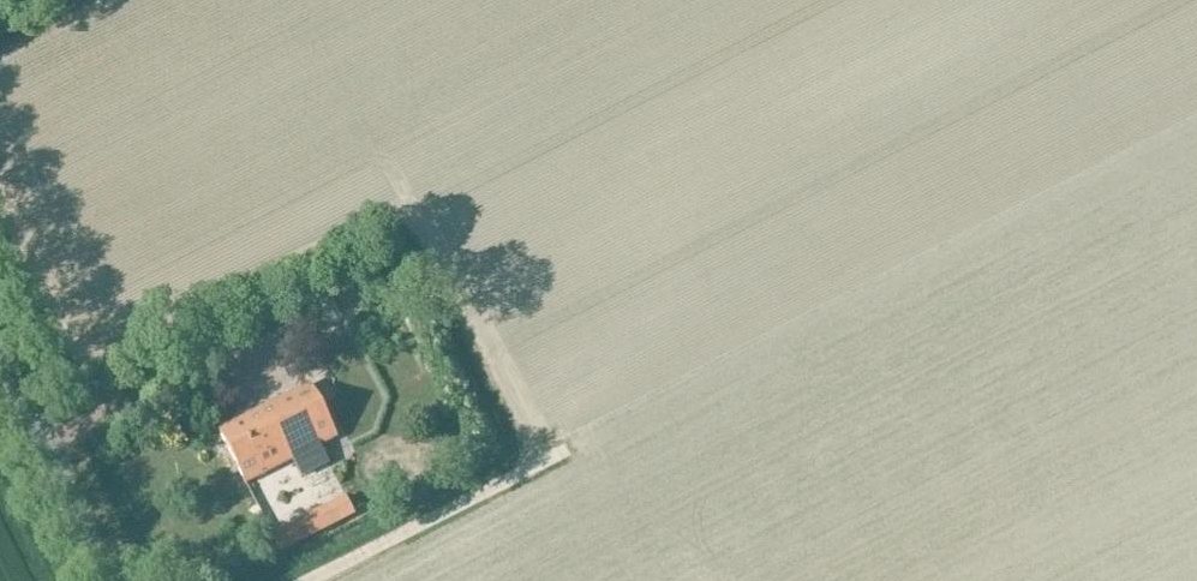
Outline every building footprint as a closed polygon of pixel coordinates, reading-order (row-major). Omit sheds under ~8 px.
[(312,387),(222,433),(246,483),(292,460),(301,477),(328,463),(320,446),(338,437),(312,387)]
